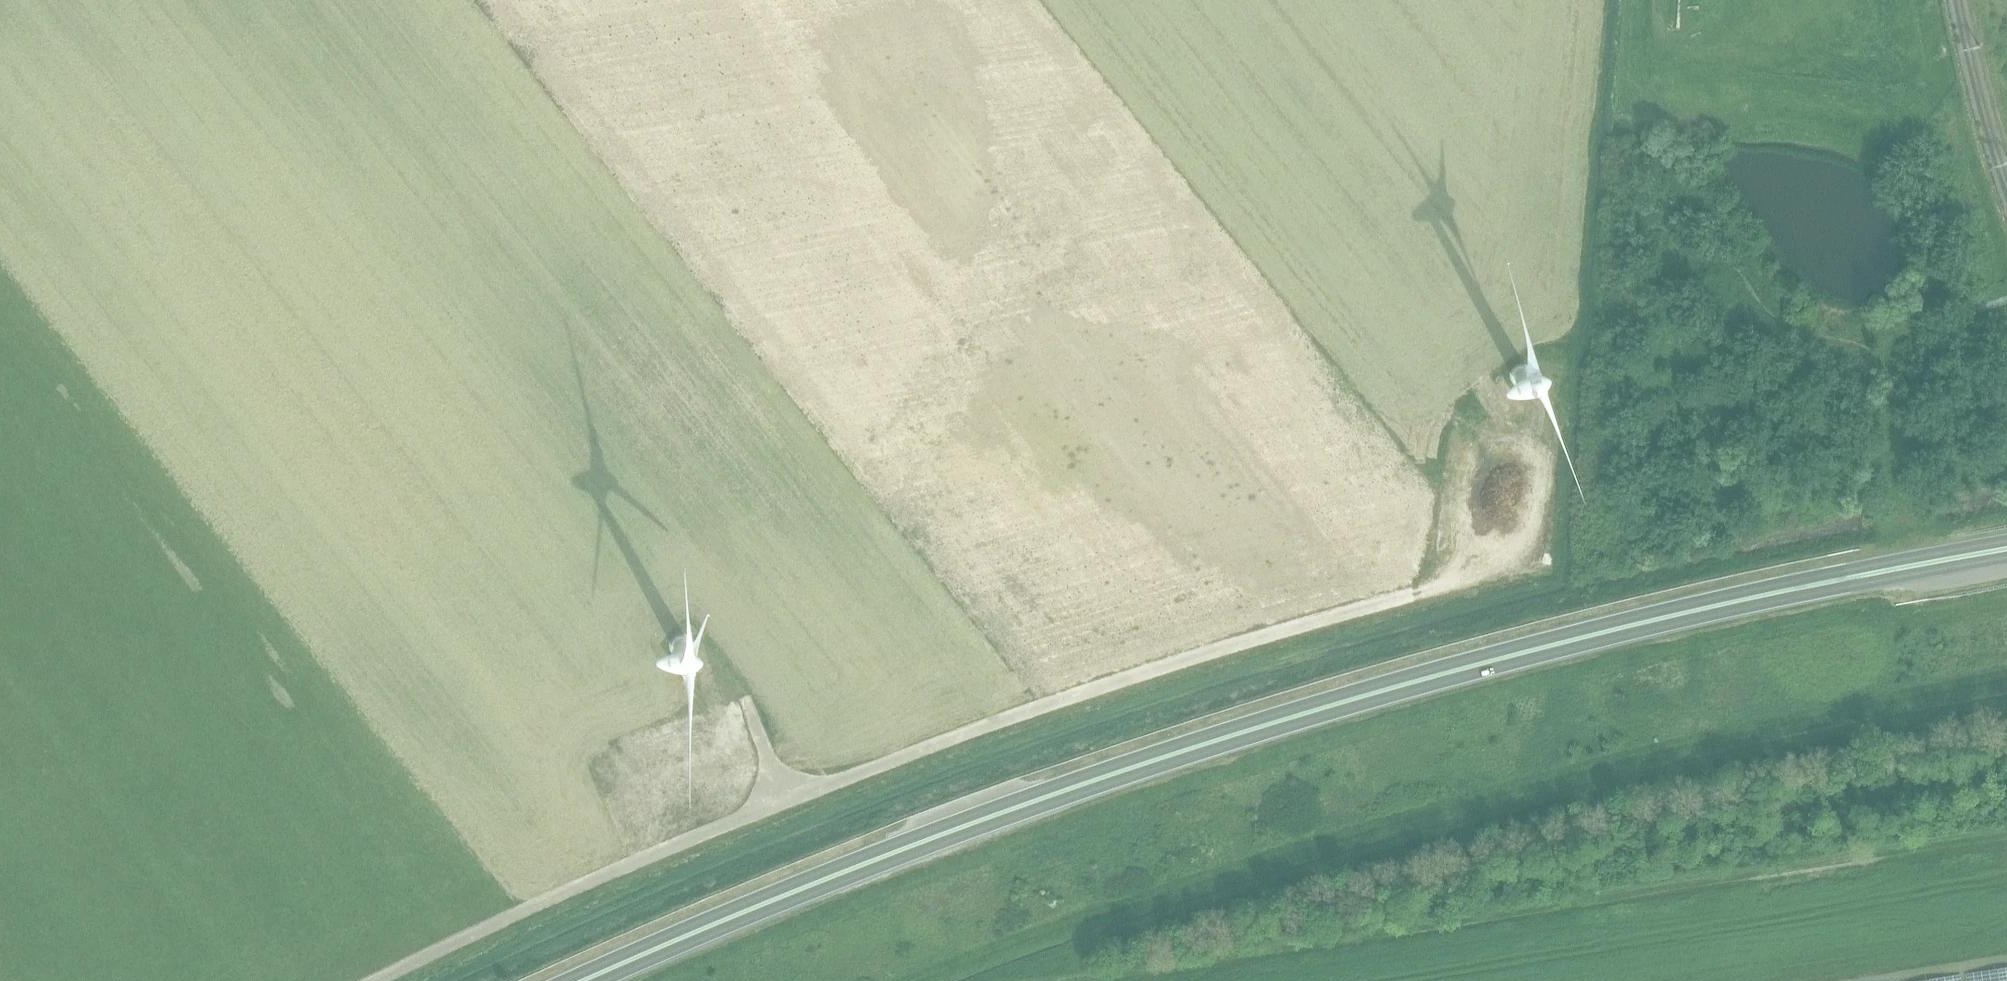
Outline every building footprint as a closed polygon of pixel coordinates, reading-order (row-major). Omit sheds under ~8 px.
[(1514,374),(1514,377),(1514,380),(1516,382),(1519,384),(1522,383),(1525,382),(1527,380),(1528,377),(1527,374),(1525,371),(1522,370),(1519,370),(1516,371),(1514,374)] [(669,608),(676,638),(696,633),(689,603),(669,608)] [(675,641),(674,644),(674,647),(675,650),(677,652),(680,653),(683,652),(686,651),(687,648),(687,645),(686,642),(684,640),(681,639),(678,640),(675,641)]
